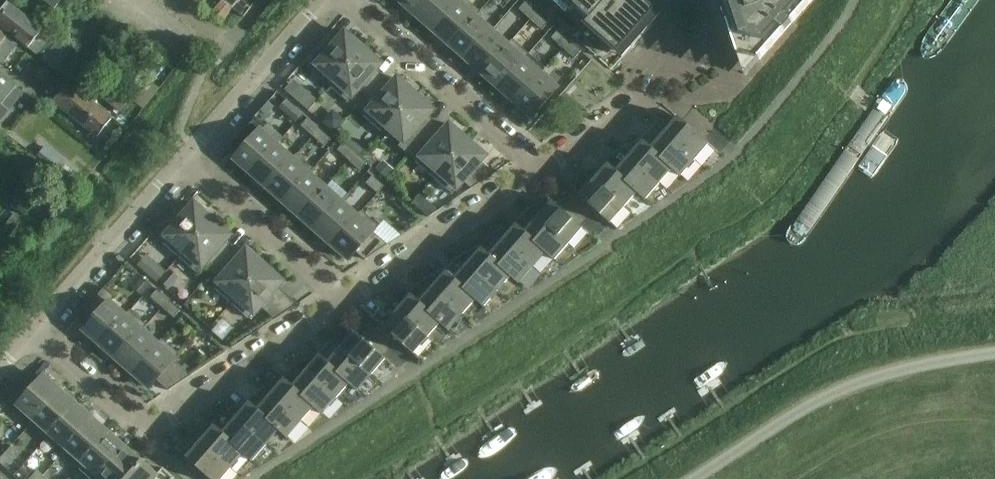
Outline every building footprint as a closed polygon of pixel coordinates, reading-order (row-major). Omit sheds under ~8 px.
[(64,0),(43,0),(55,10),(64,0)] [(233,8),(223,0),(222,0),(210,16),(220,24),(233,8)] [(232,8),(233,8),(244,17),(250,8),(240,0),(238,0),(232,8)] [(402,3),(418,17),(433,0),(404,0),(402,3)] [(418,17),(434,31),(459,2),(457,0),(434,0),(421,14),(418,17)] [(434,31),(450,46),(451,46),(477,17),(481,12),(480,11),(468,0),(461,0),(459,2),(434,31)] [(645,0),(559,0),(571,11),(575,6),(588,17),(584,22),(623,57),(661,14),(645,0)] [(721,12),(734,52),(742,76),(758,58),(809,0),(717,0),(721,12)] [(530,20),(537,13),(525,2),(519,10),(530,20)] [(42,31),(43,30),(9,3),(0,14),(0,25),(29,48),(36,54),(36,55),(43,60),(42,60),(56,72),(73,51),(58,40),(57,42),(51,37),(50,38),(42,31)] [(537,13),(530,20),(542,30),(549,23),(537,13)] [(477,17),(451,46),(467,60),(477,48),(492,31),(477,17)] [(330,86),(362,50),(355,43),(356,42),(345,33),(341,38),(331,30),(303,62),(330,86)] [(17,45),(0,31),(0,62),(3,64),(17,45)] [(477,48),(467,60),(482,74),(508,44),(492,31),(477,48)] [(563,48),(570,41),(558,31),(551,38),(563,48)] [(508,44),(482,74),(483,74),(499,88),(500,89),(525,60),(530,55),(529,54),(513,40),(512,39),(508,44)] [(570,41),(563,48),(575,59),(581,51),(570,41)] [(367,97),(384,77),(376,70),(381,64),(371,55),(369,56),(362,50),(330,86),(348,102),(359,90),(366,96),(367,97)] [(525,60),(500,89),(515,102),(541,74),(525,60)] [(9,111),(25,92),(0,72),(0,103),(9,111)] [(541,74),(515,102),(532,118),(558,89),(541,74)] [(148,103),(159,88),(145,77),(134,92),(129,97),(143,108),(148,103)] [(387,127),(414,96),(407,89),(408,88),(398,79),(393,84),(384,77),(367,97),(366,96),(356,109),(383,133),(387,127)] [(121,112),(131,100),(105,78),(95,90),(121,112)] [(98,137),(113,118),(68,83),(53,101),(98,137)] [(310,94),(302,104),(308,109),(316,99),(310,94)] [(408,155),(437,123),(429,116),(433,110),(423,101),(422,102),(414,96),(387,127),(403,141),(399,146),(408,155)] [(296,122),(303,114),(288,101),(281,109),(296,122)] [(251,174),(277,145),(261,131),(266,126),(255,117),(229,146),(238,154),(234,159),(251,174)] [(664,121),(656,126),(668,137),(694,160),(709,144),(703,139),(678,117),(670,126),(664,121)] [(313,136),(319,129),(308,119),(301,126),(313,136)] [(435,178),(466,142),(459,135),(460,134),(450,125),(445,130),(437,123),(408,155),(435,178)] [(681,175),(694,160),(656,126),(648,131),(652,135),(645,144),(681,175)] [(319,129),(313,136),(324,147),(331,139),(319,129)] [(629,144),(620,150),(659,183),(672,168),(645,144),(642,141),(635,149),(629,144)] [(466,142),(435,178),(452,194),(463,181),(472,189),(495,174),(481,161),(486,156),(475,147),(474,148),(466,142)] [(350,160),(356,153),(344,143),(337,150),(349,161),(350,160)] [(56,171),(65,160),(46,145),(38,156),(56,171)] [(293,159),(292,159),(277,145),(251,174),(267,188),(293,159)] [(645,199),(659,183),(620,150),(613,155),(617,159),(610,167),(645,199)] [(309,173),(310,174),(314,169),(297,153),(292,159),(293,159),(267,188),(284,202),(309,173)] [(350,160),(349,161),(361,171),(367,163),(356,153),(350,160)] [(383,160),(375,169),(387,180),(395,170),(383,160)] [(593,168),(585,173),(624,207),(637,191),(610,167),(607,164),(599,173),(593,168)] [(326,188),(310,174),(309,173),(284,202),(300,217),(326,188)] [(610,223),(624,207),(585,173),(577,178),(582,182),(574,191),(610,223)] [(378,194),(384,186),(373,176),(366,183),(378,194)] [(384,186),(378,194),(386,201),(393,194),(384,186)] [(316,231),(342,202),(326,188),(300,217),(316,231)] [(422,191),(412,203),(413,203),(420,209),(429,217),(438,211),(426,200),(429,197),(422,191)] [(180,257),(211,221),(204,215),(205,213),(195,204),(190,209),(181,201),(152,233),(180,257)] [(538,205),(530,210),(568,244),(582,228),(579,225),(558,206),(555,204),(551,201),(544,209),(543,210),(538,205)] [(342,202),(316,231),(332,245),(358,216),(357,216),(342,202)] [(555,259),(568,244),(530,210),(522,215),(526,219),(519,228),(546,252),(555,259)] [(358,216),(332,245),(349,260),(356,252),(365,260),(388,245),(374,232),(379,226),(362,211),(358,216)] [(211,221),(180,257),(197,273),(203,267),(204,265),(212,273),(234,248),(226,241),(230,235),(220,226),(219,228),(211,221)] [(502,228),(494,233),(533,267),(546,252),(519,228),(515,224),(508,233),(502,228)] [(519,283),(533,267),(494,233),(486,239),(491,243),(484,251),(511,275),(519,283)] [(234,248),(212,273),(221,280),(219,282),(214,287),(232,303),(264,267),(256,261),(257,259),(247,250),(242,255),(234,248)] [(467,252),(459,257),(498,291),(511,275),(484,251),(480,248),(473,257),(467,252)] [(484,306),(498,291),(459,257),(451,262),(456,266),(449,274),(476,299),(484,306)] [(160,266),(151,277),(157,282),(166,271),(160,266)] [(264,267),(232,303),(250,319),(260,307),(275,320),(298,304),(278,287),(283,281),(272,272),(271,273),(264,267)] [(432,275),(424,280),(463,314),(476,299),(449,274),(445,271),(438,280),(432,275)] [(140,278),(134,287),(143,295),(150,287),(140,278)] [(449,329),(462,314),(424,280),(416,285),(421,290),(413,298),(449,329)] [(126,316),(126,315),(111,302),(115,297),(105,288),(79,317),(88,325),(84,330),(101,345),(126,316)] [(162,308),(169,300),(157,290),(151,297),(162,308)] [(397,298),(389,304),(427,338),(441,322),(413,298),(410,295),(403,303),(397,298)] [(169,300),(162,308),(174,318),(181,311),(169,300)] [(413,354),(427,338),(389,304),(381,309),(386,313),(377,322),(413,354)] [(142,330),(143,331),(147,326),(130,310),(126,315),(126,316),(101,345),(117,359),(142,330)] [(159,345),(158,344),(143,331),(142,330),(117,359),(133,374),(159,345)] [(341,336),(333,341),(371,375),(385,358),(382,355),(361,337),(358,335),(354,332),(347,341),(341,336)] [(159,345),(133,374),(150,388),(157,381),(168,391),(191,376),(174,361),(180,354),(162,339),(158,344),(159,345)] [(358,390),(371,375),(333,341),(325,346),(330,350),(322,359),(358,390)] [(306,359),(298,364),(336,398),(350,383),(322,359),(319,356),(312,363),(312,364),(306,359)] [(323,413),(336,398),(298,364),(290,370),(295,374),(287,382),(315,406),(323,413)] [(30,425),(62,389),(58,386),(57,387),(54,384),(55,383),(45,374),(39,381),(30,373),(4,402),(30,425)] [(271,382),(263,388),(301,422),(315,406),(287,382),(284,379),(278,386),(277,387),(271,382)] [(288,437),(301,422),(263,388),(255,393),(259,397),(252,406),(279,430),(288,437)] [(46,439),(78,403),(74,400),(73,401),(70,399),(71,398),(62,389),(30,425),(46,439)] [(63,454),(94,418),(91,415),(90,416),(87,413),(88,412),(78,403),(46,439),(63,454)] [(236,406),(228,411),(266,445),(279,430),(252,406),(249,403),(243,409),(241,411),(236,406)] [(224,421),(217,429),(244,453),(244,454),(252,461),(253,460),(266,445),(228,411),(220,416),(224,421)] [(94,418),(63,454),(79,468),(110,432),(107,429),(106,430),(103,427),(104,426),(94,418)] [(200,429),(193,434),(231,468),(244,454),(244,453),(217,429),(214,426),(206,434),(200,429)] [(127,446),(123,443),(122,444),(119,442),(120,440),(110,432),(79,468),(91,478),(98,478),(127,446)] [(231,468),(193,434),(184,440),(189,444),(181,453),(210,478),(222,478),(231,468)] [(0,459),(0,462),(4,466),(17,452),(11,446),(0,459)] [(143,460),(139,457),(138,459),(135,456),(136,455),(127,446),(98,478),(126,478),(143,460)] [(174,478),(163,468),(158,474),(150,466),(149,468),(146,465),(147,464),(143,460),(126,478),(173,478),(174,478)] [(43,475),(37,470),(30,478),(40,478),(43,475)]
